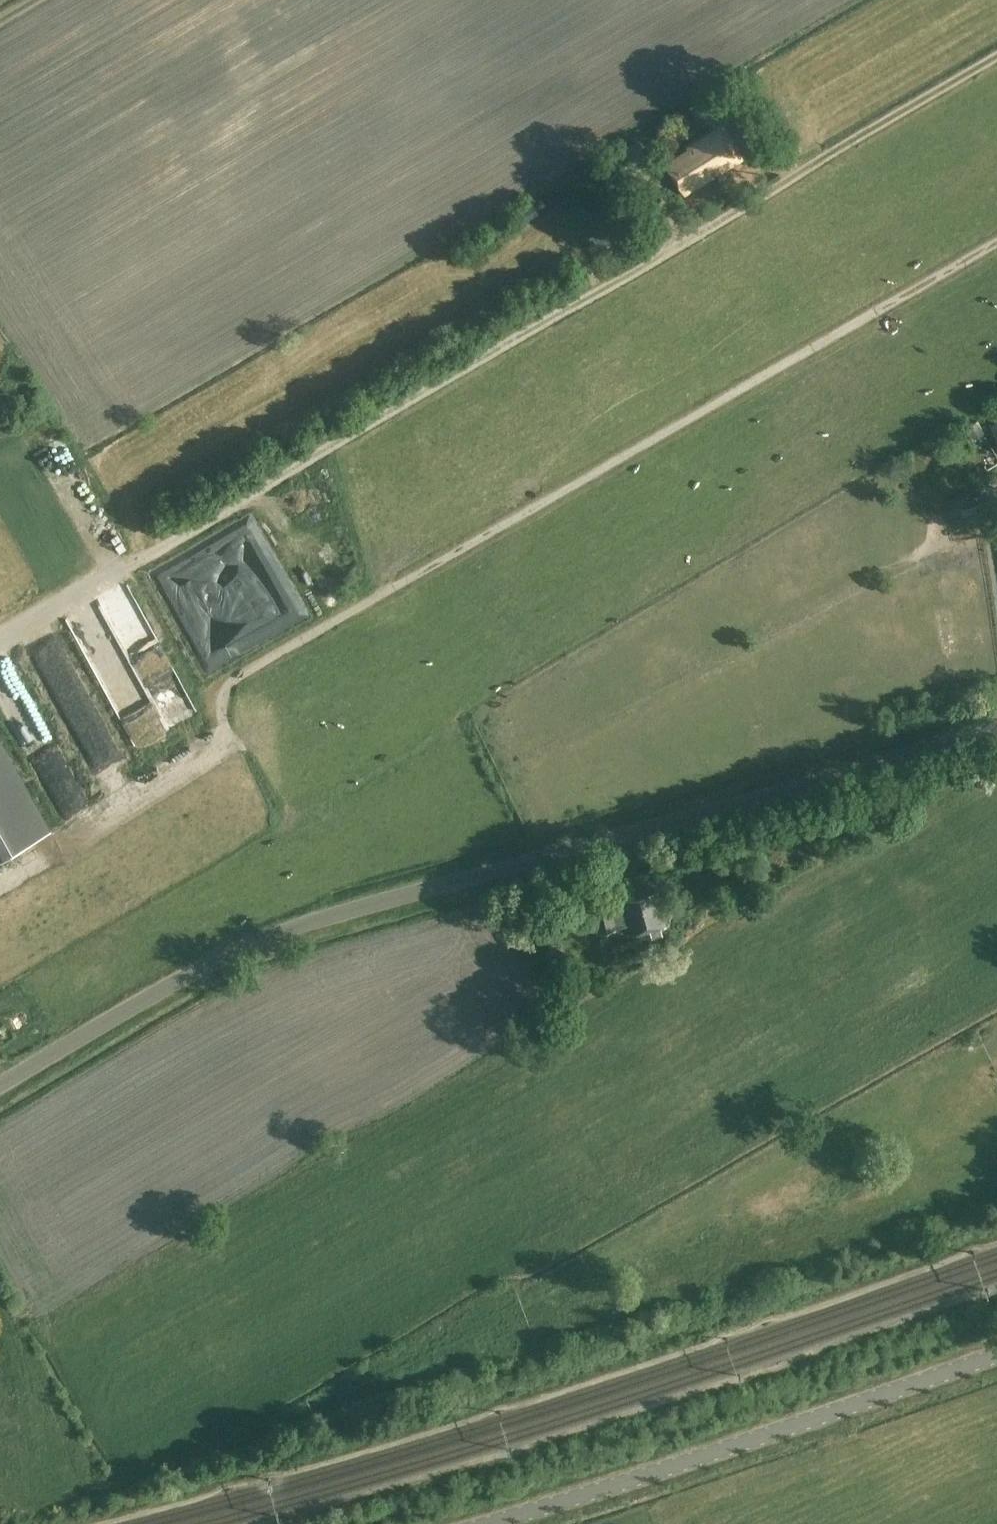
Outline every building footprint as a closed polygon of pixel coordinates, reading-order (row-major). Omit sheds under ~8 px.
[(667,165),(680,188),(717,164),(721,171),(741,159),(722,128),(691,147),(692,149),(667,165)] [(135,639),(161,693),(179,684),(154,630),(135,639)] [(51,661),(42,666),(62,703),(89,688),(78,668),(71,672),(51,635),(40,641),(51,661)] [(115,740),(90,749),(101,778),(126,769),(115,740)] [(0,742),(0,860),(50,832),(0,742)] [(665,928),(657,894),(630,900),(631,905),(625,906),(626,908),(612,911),(611,907),(594,911),(599,933),(630,925),(632,936),(665,928)] [(620,966),(639,960),(638,957),(652,952),(649,942),(615,952),(620,966)]
